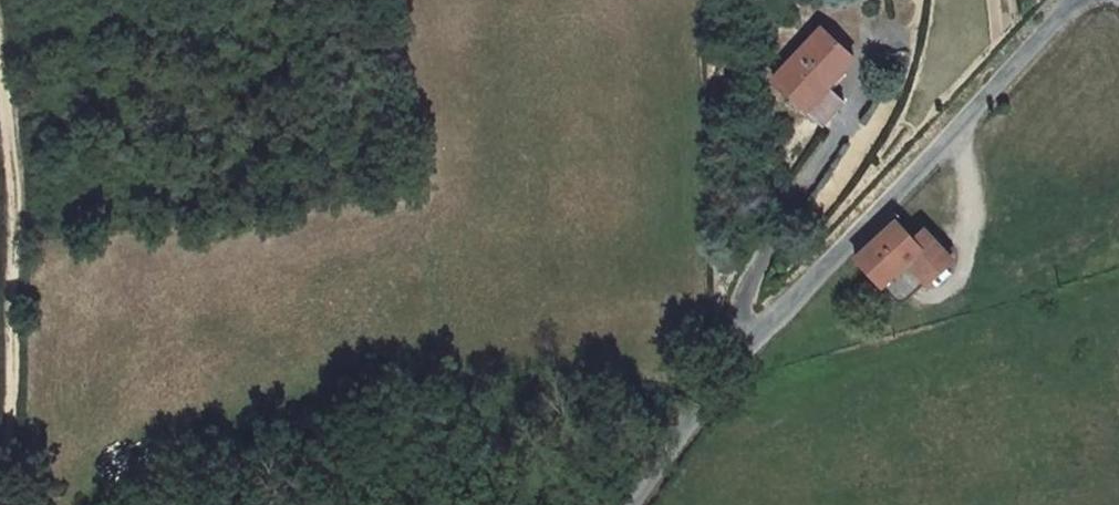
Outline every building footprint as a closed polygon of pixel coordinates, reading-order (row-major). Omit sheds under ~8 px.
[(855,48),(827,21),(777,69),(824,111),(850,88),(832,71),(855,48)] [(843,260),(871,286),(877,279),(895,260),(916,279),(939,255),(909,228),(900,237),(881,219),(843,260)] [(877,279),(898,299),(916,279),(895,260),(877,279)]
